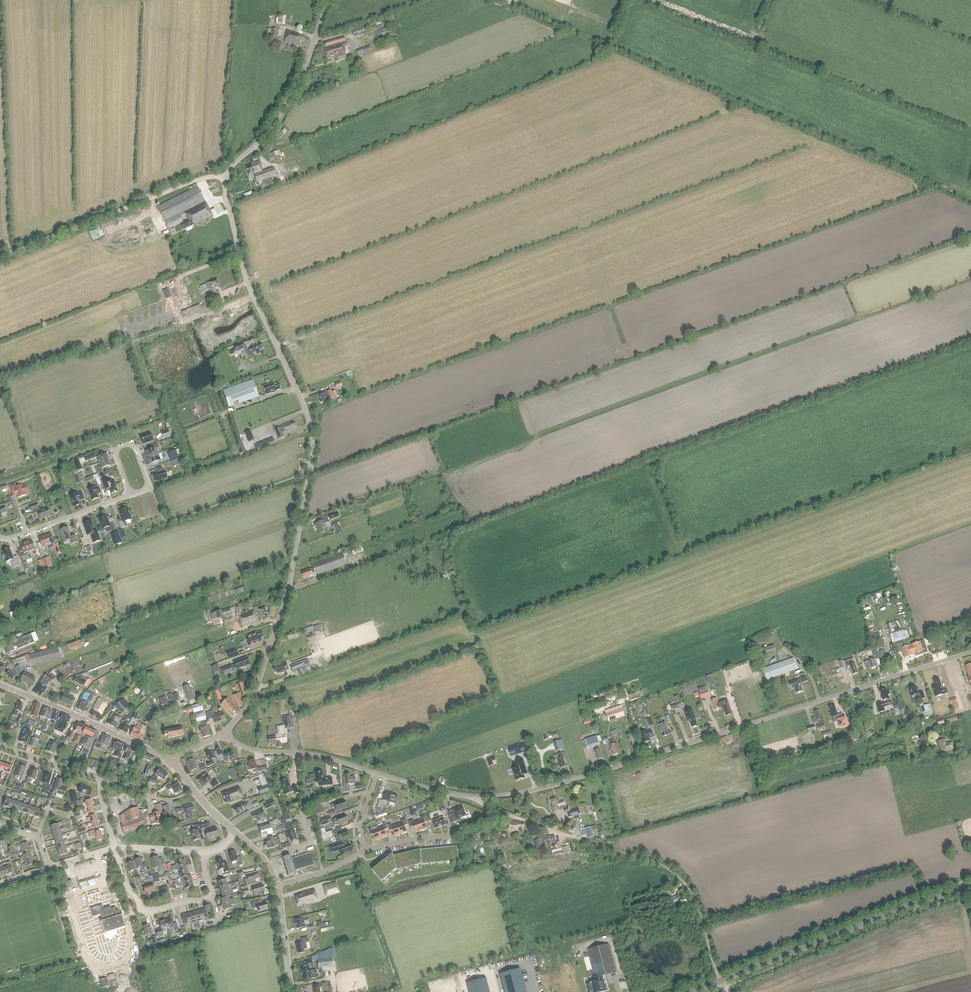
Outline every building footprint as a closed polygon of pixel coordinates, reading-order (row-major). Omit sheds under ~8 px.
[(391,27),(388,17),(375,22),(378,31),(391,27)] [(364,25),(352,30),(354,36),(367,33),(364,25)] [(299,35),(299,33),(287,30),(285,37),(286,37),(285,41),(299,46),(301,40),(303,40),(304,37),(299,35)] [(348,46),(345,37),(323,43),(328,59),(332,58),(332,60),(335,59),(336,62),(339,62),(338,58),(347,55),(345,51),(346,51),(345,47),(348,46)] [(280,149),(267,154),(270,160),(276,158),(277,161),(281,159),(280,155),(282,154),(280,149)] [(251,165),(246,167),(249,175),(254,173),(257,182),(277,175),(274,167),(262,171),(259,161),(251,164),(251,165)] [(193,188),(158,206),(169,228),(183,221),(182,219),(187,217),(189,220),(182,224),(184,229),(186,228),(188,231),(193,228),(192,226),(195,224),(196,225),(213,216),(196,183),(192,186),(193,188)] [(124,220),(108,227),(110,232),(126,225),(124,220)] [(209,282),(206,284),(209,290),(211,289),(215,298),(221,296),(219,292),(218,292),(217,290),(221,288),(217,279),(209,282)] [(206,287),(198,290),(200,299),(209,296),(206,287)] [(202,310),(199,304),(187,309),(182,312),(184,317),(202,310)] [(237,345),(234,346),(235,348),(236,351),(236,352),(244,349),(245,348),(244,346),(243,343),(237,345)] [(246,345),(244,346),(245,348),(244,349),(245,351),(246,353),(248,352),(250,356),(253,355),(253,353),(256,351),(257,354),(260,353),(259,350),(262,349),(261,348),(263,348),(262,343),(257,345),(256,344),(250,347),(251,349),(248,350),(246,345)] [(253,380),(223,391),(229,406),(234,404),(233,402),(238,400),(238,403),(258,396),(253,380)] [(262,386),(266,395),(271,393),(272,394),(275,393),(275,392),(276,391),(281,389),(279,383),(274,385),(273,382),(262,386)] [(327,391),(318,395),(320,402),(327,400),(337,396),(335,391),(332,392),(331,391),(327,392),(327,391)] [(295,422),(289,424),(289,423),(282,425),(283,426),(280,427),(282,433),(285,432),(295,428),(294,427),(296,426),(295,422)] [(282,433),(280,427),(275,430),(279,439),(284,437),(282,433)] [(161,432),(163,439),(170,437),(168,429),(161,432)] [(249,442),(254,440),(251,430),(245,433),(249,442)] [(143,444),(153,440),(150,433),(145,434),(146,435),(141,437),(143,444)] [(159,447),(158,444),(152,446),(153,449),(147,451),(148,453),(147,453),(148,458),(158,454),(156,449),(159,447)] [(171,460),(178,457),(176,450),(168,453),(171,460)] [(97,457),(99,463),(108,459),(106,453),(97,457)] [(158,454),(148,458),(150,462),(151,462),(151,463),(160,460),(158,454)] [(110,465),(108,459),(99,463),(100,466),(95,468),(97,474),(103,471),(102,468),(110,465)] [(154,474),(157,481),(167,478),(165,470),(163,471),(162,466),(156,469),(157,473),(154,474)] [(111,493),(118,491),(117,489),(118,489),(117,486),(116,487),(114,480),(110,482),(108,478),(102,480),(105,488),(108,486),(111,493)] [(23,486),(22,485),(17,487),(15,483),(9,485),(12,491),(15,490),(18,497),(26,494),(26,493),(29,492),(27,484),(23,486)] [(88,489),(92,500),(99,497),(98,494),(101,493),(99,486),(95,487),(88,489)] [(73,507),(82,504),(81,501),(81,500),(84,498),(82,492),(78,493),(78,492),(69,496),(73,507)] [(40,519),(51,515),(48,508),(38,511),(40,519)] [(122,518),(118,520),(121,528),(127,526),(125,521),(131,519),(130,517),(133,516),(131,511),(130,512),(129,511),(128,511),(127,508),(119,510),(122,518)] [(339,516),(338,511),(328,515),(329,520),(339,516)] [(106,515),(99,518),(103,529),(106,527),(107,532),(114,530),(111,522),(109,523),(108,519),(106,515)] [(326,527),(329,526),(330,524),(327,516),(320,518),(321,522),(316,524),(317,528),(318,528),(320,534),(327,532),(326,527)] [(91,521),(83,523),(88,535),(90,534),(93,543),(100,540),(97,530),(95,530),(91,521)] [(71,536),(68,527),(60,530),(64,541),(70,539),(72,544),(78,542),(75,535),(71,536)] [(111,534),(115,545),(121,542),(118,532),(111,534)] [(45,535),(48,545),(54,543),(51,533),(45,535)] [(48,545),(45,535),(39,537),(43,547),(48,545)] [(26,542),(30,553),(33,552),(34,555),(37,554),(32,540),(26,542)] [(26,542),(20,544),(23,553),(20,555),(23,564),(27,563),(26,560),(32,558),(30,553),(26,542)] [(362,552),(361,547),(351,550),(353,555),(362,552)] [(4,554),(3,554),(2,555),(3,557),(4,557),(5,557),(6,561),(11,560),(13,567),(20,565),(17,555),(16,556),(17,556),(13,557),(9,548),(2,551),(4,554)] [(315,575),(323,572),(346,564),(342,553),(312,564),(313,568),(310,569),(305,570),(305,571),(302,572),(304,578),(307,576),(307,577),(313,575),(312,573),(314,572),(315,575)] [(49,557),(43,559),(46,567),(52,565),(49,557)] [(260,620),(268,618),(265,608),(258,610),(257,607),(253,608),(254,610),(239,615),(242,627),(258,622),(256,617),(258,616),(260,620)] [(231,615),(230,608),(210,614),(212,620),(231,615)] [(319,624),(304,629),(307,638),(322,633),(319,624)] [(262,637),(264,636),(262,632),(258,633),(258,632),(245,636),(248,646),(261,641),(260,639),(262,638),(262,637)] [(13,647),(16,646),(17,649),(34,642),(31,633),(11,642),(13,647)] [(102,637),(106,645),(109,643),(108,641),(111,639),(109,634),(102,637)] [(907,641),(906,636),(893,640),(894,645),(907,641)] [(84,639),(72,644),(68,645),(70,649),(82,645),(82,644),(85,643),(84,639)] [(901,648),(904,658),(915,654),(923,651),(922,647),(926,646),(924,641),(920,642),(917,643),(917,642),(916,643),(905,647),(905,646),(904,646),(904,647),(901,648)] [(876,648),(877,652),(879,658),(881,664),(889,661),(885,650),(886,650),(884,644),(877,646),(877,647),(876,647),(876,648)] [(775,645),(765,649),(768,656),(777,653),(775,645)] [(26,655),(12,660),(14,664),(26,660),(26,659),(29,659),(31,666),(61,658),(59,647),(26,655)] [(875,660),(879,658),(877,652),(876,648),(871,649),(873,655),(868,657),(869,660),(864,662),(866,669),(871,668),(877,666),(875,660)] [(229,658),(238,655),(236,649),(227,653),(229,658)] [(249,665),(248,664),(249,664),(247,657),(234,662),(234,664),(232,665),(221,669),(223,675),(234,671),(233,669),(236,668),(236,669),(244,666),(244,667),(245,667),(246,668),(248,667),(248,666),(249,665)] [(793,658),(763,669),(767,680),(798,669),(793,658)] [(858,672),(853,659),(845,662),(846,667),(850,666),(853,674),(858,672)] [(307,660),(291,666),(294,673),(310,667),(307,660)] [(278,665),(278,667),(273,669),(275,673),(277,672),(277,673),(281,672),(281,673),(285,672),(284,671),(288,669),(285,662),(278,665)] [(12,669),(14,667),(11,664),(6,668),(8,670),(10,669),(11,670),(6,674),(12,680),(18,675),(12,669)] [(31,684),(35,677),(24,672),(21,680),(24,682),(25,681),(31,684)] [(49,675),(47,673),(33,692),(39,696),(41,695),(42,693),(43,693),(47,688),(46,687),(47,685),(50,681),(51,682),(56,676),(51,672),(49,675)] [(801,675),(802,679),(790,683),(792,688),(795,687),(797,693),(803,691),(802,688),(801,684),(808,682),(805,674),(801,675)] [(73,680),(79,683),(85,686),(87,681),(76,676),(73,680)] [(935,687),(933,688),(935,697),(947,693),(946,687),(942,688),(939,679),(933,680),(935,687)] [(240,688),(241,692),(238,693),(232,695),(234,701),(235,701),(238,707),(242,706),(239,698),(248,695),(244,685),(244,686),(242,682),(237,684),(239,688),(240,688)] [(189,701),(194,699),(191,689),(189,685),(183,687),(185,692),(189,701)] [(225,686),(218,689),(218,690),(215,691),(218,700),(222,698),(220,693),(221,692),(222,691),(227,689),(225,686)] [(703,687),(705,691),(700,693),(701,698),(709,695),(707,690),(706,686),(703,687)] [(919,694),(916,686),(909,688),(912,696),(915,695),(916,698),(919,697),(920,700),(925,698),(924,692),(920,693),(919,694)] [(66,689),(61,701),(71,705),(74,698),(68,695),(70,691),(66,689)] [(886,689),(880,690),(883,700),(886,699),(887,702),(883,703),(877,705),(879,712),(885,711),(884,707),(893,704),(891,697),(889,698),(888,694),(891,694),(890,690),(887,691),(886,689)] [(165,697),(159,699),(161,703),(160,703),(162,708),(168,706),(168,707),(175,704),(175,702),(180,700),(177,693),(172,696),(172,697),(166,700),(165,697)] [(670,705),(672,710),(682,706),(678,695),(674,697),(676,703),(670,705)] [(232,702),(227,697),(223,702),(223,705),(229,711),(229,710),(232,713),(235,710),(232,707),(233,706),(231,704),(230,705),(229,704),(232,702)] [(90,714),(98,719),(101,714),(101,715),(103,712),(104,712),(107,707),(103,705),(105,702),(99,698),(92,709),(93,710),(90,714)] [(120,701),(115,705),(121,713),(127,708),(128,710),(131,707),(124,698),(120,701)] [(717,698),(711,700),(715,710),(720,708),(718,702),(717,698)] [(727,699),(718,702),(720,708),(722,707),(723,713),(726,712),(727,716),(731,714),(730,711),(731,711),(727,699)] [(84,712),(88,703),(85,701),(84,702),(82,701),(78,709),(84,712)] [(21,707),(23,704),(19,702),(17,706),(16,705),(13,714),(17,715),(19,711),(21,711),(22,708),(21,707)] [(921,703),(924,713),(930,712),(928,705),(924,706),(923,702),(921,703)] [(36,717),(40,705),(34,703),(30,715),(33,716),(33,717),(36,718),(36,716),(36,717)] [(200,726),(203,737),(210,735),(206,719),(201,703),(192,705),(196,722),(200,721),(202,726),(200,726)] [(606,710),(609,720),(624,715),(621,705),(606,710)] [(838,715),(835,707),(834,707),(833,705),(829,707),(831,712),(829,712),(831,717),(832,717),(834,722),(838,721),(839,721),(841,727),(848,725),(845,718),(843,718),(842,714),(838,715)] [(50,710),(51,709),(44,706),(40,715),(47,718),(48,717),(50,710)] [(687,720),(689,719),(690,723),(691,723),(692,727),(697,725),(696,722),(692,708),(684,711),(687,720)] [(214,715),(213,710),(206,713),(208,720),(213,718),(215,724),(220,722),(225,720),(223,712),(214,715)] [(54,712),(51,711),(47,721),(50,722),(51,719),(56,721),(59,713),(54,711),(54,712)] [(818,721),(820,728),(825,726),(822,715),(820,716),(819,711),(815,712),(815,714),(814,714),(815,717),(813,718),(813,719),(814,723),(818,721)] [(120,723),(123,718),(113,712),(109,718),(110,718),(107,723),(116,728),(119,723),(120,723)] [(69,722),(71,718),(62,714),(61,717),(59,716),(58,719),(55,726),(56,727),(55,729),(62,733),(64,729),(65,729),(68,722),(69,722)] [(963,718),(962,714),(946,718),(947,723),(963,718)] [(283,719),(284,726),(285,729),(293,727),(292,717),(290,717),(289,715),(283,716),(283,719)] [(656,719),(658,724),(660,732),(661,732),(663,737),(668,735),(667,730),(668,730),(665,722),(663,722),(661,718),(656,719)] [(144,735),(148,726),(139,721),(136,727),(134,726),(130,735),(141,740),(144,735)] [(130,723),(127,722),(125,724),(123,723),(119,730),(126,733),(128,729),(129,727),(129,726),(128,726),(130,723)] [(23,729),(19,740),(20,740),(19,741),(23,743),(23,741),(26,743),(30,731),(29,730),(31,726),(22,723),(20,728),(23,729)] [(81,734),(84,727),(77,723),(76,727),(75,726),(73,730),(81,734)] [(285,729),(284,726),(280,727),(281,733),(274,735),(275,736),(268,737),(269,743),(271,743),(272,744),(276,743),(277,747),(282,747),(281,743),(287,741),(285,733),(286,733),(285,729)] [(97,733),(85,727),(82,736),(84,737),(82,740),(80,744),(81,744),(81,745),(82,746),(82,745),(84,746),(81,753),(87,756),(97,733)] [(167,731),(163,732),(164,736),(168,736),(168,737),(181,735),(182,735),(182,734),(183,734),(183,733),(184,733),(184,732),(184,731),(184,730),(183,729),(183,728),(182,728),(181,728),(180,727),(179,728),(167,730),(167,731)] [(650,741),(649,738),(654,736),(652,730),(647,732),(647,731),(640,733),(643,743),(650,741)] [(77,733),(73,742),(78,744),(81,735),(77,733)] [(111,738),(103,735),(100,742),(96,740),(93,747),(101,749),(102,745),(108,747),(111,738)] [(600,745),(598,738),(597,735),(586,739),(588,748),(595,746),(596,750),(594,750),(596,755),(597,759),(599,758),(599,759),(601,758),(601,757),(602,757),(601,753),(599,745),(600,745)] [(943,740),(942,736),(938,737),(939,741),(937,742),(939,749),(941,748),(942,751),(954,748),(952,742),(946,744),(945,739),(943,740)] [(35,747),(38,740),(32,737),(29,745),(35,747)] [(615,743),(613,740),(609,741),(608,737),(602,739),(604,744),(609,743),(612,753),(614,753),(614,755),(618,753),(617,749),(619,749),(617,743),(615,743)] [(50,742),(46,750),(54,754),(57,748),(60,749),(63,743),(56,740),(54,744),(50,742)] [(561,740),(553,742),(556,751),(560,750),(563,748),(561,740)] [(116,753),(120,755),(121,751),(121,752),(122,750),(124,745),(115,741),(112,748),(113,749),(113,750),(114,750),(114,749),(117,750),(116,753)] [(526,751),(524,744),(509,748),(511,756),(526,751)] [(128,762),(129,759),(134,750),(127,746),(125,752),(126,752),(123,759),(128,762)] [(220,748),(215,750),(216,750),(216,751),(218,756),(222,755),(224,759),(225,759),(226,760),(230,758),(231,760),(235,758),(233,755),(234,754),(232,750),(224,754),(223,751),(221,752),(220,749),(220,748)] [(556,751),(555,751),(556,755),(552,756),(554,761),(553,761),(554,766),(559,764),(561,768),(565,767),(563,763),(564,763),(563,759),(565,758),(563,752),(559,754),(558,753),(561,752),(560,750),(556,751)] [(212,755),(210,751),(206,753),(208,757),(207,757),(209,760),(210,760),(210,762),(206,764),(207,766),(215,763),(214,762),(213,762),(212,759),(214,758),(212,755)] [(151,764),(154,757),(144,753),(140,762),(146,764),(147,767),(146,771),(143,774),(148,776),(149,773),(150,774),(154,767),(150,766),(151,764)] [(87,767),(93,770),(93,768),(97,769),(99,762),(89,758),(87,765),(87,766),(87,767)] [(197,766),(193,759),(187,762),(191,771),(194,770),(195,773),(200,771),(198,766),(197,766)] [(517,767),(513,768),(516,780),(524,778),(523,775),(524,775),(528,773),(527,772),(523,759),(516,761),(518,767),(517,767)] [(250,765),(248,765),(249,770),(253,769),(254,772),(259,771),(260,771),(267,770),(266,765),(258,767),(259,768),(257,768),(255,760),(249,761),(250,765)] [(3,771),(2,773),(5,774),(5,771),(9,773),(11,767),(5,764),(3,771)] [(22,777),(25,767),(19,765),(17,772),(16,771),(14,775),(22,777)] [(168,774),(159,768),(155,774),(153,777),(150,777),(149,782),(155,783),(156,779),(156,778),(158,776),(164,780),(168,774)] [(26,782),(29,783),(31,778),(34,779),(37,771),(31,769),(28,777),(28,776),(26,782)] [(315,779),(315,782),(319,782),(319,786),(332,785),(331,778),(326,778),(323,779),(322,771),(314,772),(315,774),(309,775),(310,779),(306,779),(306,780),(315,779)] [(202,775),(201,776),(197,779),(202,786),(209,781),(211,783),(210,783),(213,787),(219,783),(216,779),(213,781),(211,778),(207,774),(206,772),(204,774),(204,773),(202,775)] [(45,783),(43,790),(49,792),(51,786),(47,785),(47,784),(48,784),(51,776),(44,774),(42,774),(40,781),(42,781),(41,782),(45,783)] [(343,777),(344,792),(349,791),(349,784),(355,783),(355,776),(350,777),(350,774),(345,774),(345,777),(343,777)] [(54,786),(53,790),(56,791),(55,793),(63,795),(65,789),(61,787),(62,783),(61,783),(62,780),(57,778),(56,781),(54,786)] [(289,785),(286,779),(281,781),(282,785),(281,785),(285,794),(294,790),(295,793),(299,791),(297,785),(293,787),(293,788),(292,789),(290,784),(289,785)] [(177,781),(171,785),(169,782),(164,785),(167,791),(171,788),(174,793),(177,791),(177,793),(181,790),(181,789),(181,788),(179,785),(177,781)] [(16,783),(14,789),(19,791),(22,784),(16,783)] [(86,787),(86,786),(81,784),(80,788),(82,789),(81,792),(89,795),(92,789),(86,787)] [(269,791),(267,785),(258,788),(260,794),(269,791)] [(227,790),(227,791),(222,793),(225,802),(229,800),(230,802),(234,800),(242,797),(238,786),(227,790)] [(380,800),(378,806),(381,807),(382,803),(385,804),(386,801),(390,802),(389,804),(392,805),(393,806),(394,806),(395,803),(397,796),(392,794),(392,793),(386,792),(383,801),(380,800)] [(5,798),(6,798),(4,806),(10,808),(12,801),(11,800),(8,799),(9,795),(7,794),(5,798)] [(14,801),(15,797),(13,796),(11,800),(12,801),(10,808),(16,810),(18,802),(17,802),(14,801)] [(24,804),(23,804),(20,803),(21,799),(19,798),(17,802),(18,802),(16,810),(22,812),(24,804)] [(579,808),(570,811),(569,807),(566,807),(564,800),(559,802),(559,800),(557,800),(557,798),(551,800),(552,806),(551,806),(553,813),(562,810),(561,809),(563,808),(564,813),(568,812),(569,817),(573,815),(574,820),(580,818),(579,814),(580,813),(579,808)] [(84,808),(87,807),(92,805),(91,799),(85,801),(82,802),(83,804),(82,804),(84,808)] [(268,806),(268,808),(275,804),(273,799),(263,804),(265,807),(268,806)] [(27,801),(24,800),(23,804),(24,804),(22,812),(27,814),(30,806),(29,806),(25,805),(27,801)] [(344,800),(331,805),(332,808),(335,807),(337,810),(347,807),(344,800)] [(36,808),(35,808),(31,807),(33,803),(30,802),(29,806),(30,806),(27,814),(33,816),(36,808)] [(241,805),(240,804),(233,808),(235,814),(243,809),(242,807),(247,805),(246,802),(241,805)] [(322,802),(314,805),(317,814),(325,811),(322,802)] [(162,821),(159,813),(163,812),(160,803),(155,805),(157,812),(153,813),(154,814),(149,816),(152,824),(157,822),(158,823),(161,822),(160,821),(162,821)] [(580,808),(582,808),(582,813),(591,812),(591,805),(587,805),(587,803),(580,804),(580,808)] [(42,810),(37,809),(38,805),(36,804),(35,808),(36,808),(33,816),(39,818),(42,810)] [(193,817),(191,810),(194,809),(193,805),(191,805),(191,804),(183,807),(183,808),(180,808),(180,807),(176,809),(177,813),(184,811),(186,819),(193,817)] [(459,808),(453,810),(455,813),(448,815),(451,823),(461,820),(460,817),(466,815),(463,809),(464,809),(463,806),(458,807),(459,808)] [(138,810),(137,807),(129,809),(129,810),(123,813),(123,814),(119,815),(119,816),(122,824),(121,824),(123,831),(124,831),(125,833),(130,831),(136,829),(141,828),(141,826),(140,822),(144,821),(142,812),(144,811),(143,809),(138,810)] [(266,817),(262,809),(257,811),(257,812),(252,815),(253,819),(257,817),(258,820),(266,817)] [(281,820),(283,824),(291,822),(289,815),(281,818),(281,820)] [(345,815),(333,819),(333,821),(334,824),(336,825),(338,824),(339,825),(344,823),(344,822),(348,821),(345,815)] [(418,821),(421,831),(425,829),(427,828),(425,822),(428,821),(426,815),(420,817),(421,820),(418,821)] [(435,820),(432,821),(435,829),(439,827),(442,827),(442,826),(446,825),(443,817),(440,818),(439,815),(434,817),(435,820)] [(332,822),(330,816),(319,820),(320,820),(317,821),(320,826),(322,826),(332,822)] [(401,823),(398,824),(401,834),(407,831),(405,825),(408,824),(406,818),(400,820),(401,823)] [(421,831),(418,821),(414,822),(414,819),(408,821),(410,827),(413,826),(416,833),(418,832),(421,831)] [(518,827),(524,828),(525,823),(517,822),(517,821),(509,820),(508,831),(518,832),(518,827)] [(52,831),(60,829),(60,828),(58,825),(62,823),(62,821),(58,823),(51,825),(52,831)] [(205,830),(205,827),(209,826),(207,821),(206,821),(199,823),(201,829),(202,833),(205,832),(205,830)] [(384,826),(378,828),(382,838),(387,836),(385,830),(388,828),(386,822),(383,824),(384,826)] [(202,834),(199,823),(192,825),(194,830),(190,831),(193,841),(200,839),(199,835),(202,834)] [(401,834),(398,824),(392,826),(391,824),(388,825),(390,831),(393,830),(395,836),(401,834)] [(54,837),(61,835),(61,834),(60,830),(64,829),(64,827),(60,828),(60,829),(52,831),(54,837)] [(218,835),(216,827),(205,830),(205,832),(207,839),(218,835)] [(585,829),(587,835),(588,838),(594,836),(591,827),(585,829)] [(274,828),(261,832),(262,836),(272,833),(272,832),(275,831),(274,828)] [(349,836),(347,830),(342,831),(341,828),(333,831),(335,836),(338,835),(340,839),(349,836)] [(382,838),(378,828),(372,830),(371,828),(368,829),(371,835),(373,834),(376,840),(382,838)] [(96,831),(95,829),(88,831),(90,836),(95,835),(96,840),(102,838),(100,830),(96,831)] [(291,841),(297,839),(294,830),(288,832),(291,841)] [(56,843),(63,841),(63,840),(62,836),(66,835),(65,833),(61,834),(61,835),(54,837),(56,843)] [(265,846),(265,847),(267,848),(271,847),(273,848),(274,847),(275,845),(276,845),(280,843),(279,839),(278,836),(273,837),(269,839),(269,840),(265,842),(266,844),(265,844),(265,846)] [(546,846),(546,844),(556,842),(554,836),(550,837),(550,836),(544,838),(544,839),(536,840),(534,841),(536,849),(538,848),(546,846)] [(58,849),(65,847),(65,846),(64,842),(68,841),(67,839),(63,840),(63,841),(56,843),(58,849)] [(20,846),(21,852),(29,849),(27,842),(19,844),(15,846),(16,848),(20,846)] [(352,851),(349,843),(343,845),(342,842),(331,846),(333,852),(340,850),(341,855),(352,851)] [(65,846),(65,847),(58,849),(59,855),(67,853),(66,849),(70,847),(69,845),(65,846)] [(452,864),(461,861),(457,846),(449,847),(451,859),(452,864)] [(440,848),(441,860),(451,859),(449,847),(440,848)] [(441,860),(440,848),(430,849),(431,861),(441,860)] [(24,859),(31,856),(29,849),(21,852),(23,856),(19,858),(20,860),(24,859)] [(431,861),(430,849),(420,850),(421,862),(431,861)] [(237,858),(235,851),(229,853),(231,862),(237,860),(239,865),(243,864),(241,857),(237,858)] [(312,852),(310,853),(291,859),(290,855),(283,857),(288,874),(295,872),(294,870),(313,864),(313,861),(314,861),(312,852)] [(380,879),(382,882),(394,872),(396,870),(397,871),(420,864),(417,852),(389,859),(386,862),(384,861),(372,871),(380,879)] [(24,859),(25,864),(21,865),(22,867),(34,863),(31,856),(24,859)] [(160,865),(158,856),(151,858),(153,868),(158,867),(159,872),(165,870),(164,864),(160,865)] [(145,863),(142,864),(140,858),(135,860),(135,861),(134,861),(136,868),(137,868),(137,869),(138,869),(139,869),(140,868),(140,867),(142,872),(141,872),(142,877),(149,875),(149,876),(145,862),(145,863)] [(171,866),(172,869),(186,865),(184,859),(175,862),(176,865),(171,866)] [(215,864),(215,865),(215,867),(216,867),(218,867),(218,870),(223,869),(224,873),(229,872),(227,865),(226,862),(223,863),(222,859),(216,861),(217,864),(215,864)] [(136,868),(134,861),(127,863),(129,871),(136,870),(135,869),(136,868)] [(2,867),(5,874),(13,872),(10,865),(10,864),(8,865),(8,866),(2,867)] [(186,865),(172,869),(173,871),(177,870),(178,873),(187,870),(186,865)] [(182,878),(189,876),(187,870),(178,873),(173,874),(174,877),(179,875),(180,879),(182,878)] [(259,878),(257,871),(246,875),(249,884),(255,882),(255,879),(259,878)] [(189,876),(182,878),(182,881),(178,882),(179,884),(192,881),(191,875),(189,876)] [(113,877),(106,879),(109,886),(115,884),(113,877)] [(219,887),(228,885),(228,884),(227,881),(229,880),(228,877),(225,878),(225,880),(218,882),(219,887)] [(62,883),(64,889),(73,886),(71,880),(65,882),(62,883)] [(192,881),(179,884),(179,887),(184,886),(185,889),(194,886),(192,881)] [(228,885),(219,887),(221,893),(230,890),(229,889),(228,887),(231,886),(231,887),(236,885),(235,882),(230,884),(230,883),(228,884),(228,885)] [(336,883),(324,887),(327,896),(334,894),(334,891),(338,889),(336,883)] [(154,890),(152,884),(143,887),(145,893),(154,890)] [(263,884),(252,887),(254,895),(258,893),(258,892),(265,890),(263,884)] [(90,907),(76,911),(81,926),(82,929),(85,938),(85,940),(88,948),(90,952),(92,955),(94,958),(97,960),(100,961),(104,962),(108,962),(108,961),(109,960),(109,962),(112,961),(113,961),(116,960),(115,959),(116,958),(117,959),(120,957),(123,954),(124,951),(126,948),(126,944),(126,941),(125,937),(125,935),(122,936),(121,936),(120,934),(121,933),(124,931),(123,928),(122,928),(125,927),(122,915),(121,915),(120,914),(119,909),(117,903),(113,904),(110,905),(108,899),(111,898),(112,898),(109,889),(99,892),(102,901),(89,904),(89,905),(90,907)] [(232,889),(229,889),(230,890),(221,893),(223,898),(231,896),(230,892),(233,891),(232,889)] [(302,893),(302,894),(295,896),(298,905),(303,904),(303,906),(304,906),(305,909),(307,908),(306,904),(317,901),(314,889),(302,893)] [(99,892),(86,896),(87,897),(89,905),(89,904),(102,901),(99,892)] [(231,896),(223,898),(221,899),(222,904),(235,900),(234,898),(230,899),(229,897),(231,896)] [(235,900),(222,904),(224,910),(232,908),(231,905),(236,904),(235,900)] [(257,907),(258,911),(268,908),(266,902),(259,904),(258,900),(251,902),(253,908),(257,907)] [(321,900),(315,902),(318,911),(324,909),(321,900)] [(205,908),(199,910),(202,920),(205,919),(205,921),(209,920),(205,908)] [(202,920),(199,910),(193,912),(197,923),(200,922),(199,921),(202,920)] [(196,930),(198,929),(196,923),(197,923),(193,912),(188,913),(190,923),(193,922),(194,924),(196,930)] [(190,923),(188,913),(182,915),(185,926),(188,926),(188,924),(190,923)] [(306,927),(304,921),(309,920),(308,916),(303,917),(300,918),(294,919),(296,929),(302,927),(303,927),(306,927)] [(171,918),(165,919),(168,929),(173,927),(173,928),(174,927),(175,930),(178,930),(176,923),(173,924),(171,918)] [(162,931),(168,929),(165,919),(159,921),(161,928),(156,930),(157,936),(163,935),(162,931)] [(142,931),(142,932),(142,934),(143,935),(144,935),(145,935),(148,934),(148,936),(153,934),(150,926),(149,927),(148,924),(143,925),(144,930),(142,931)] [(301,939),(302,943),(296,944),(298,953),(304,952),(304,949),(307,948),(306,942),(308,942),(308,937),(301,939)] [(587,984),(590,991),(597,991),(598,991),(597,991),(605,989),(601,976),(615,972),(608,945),(589,950),(596,977),(594,977),(596,982),(592,983),(592,982),(590,983),(587,984)] [(320,955),(317,956),(318,967),(330,965),(330,958),(321,959),(320,955)] [(308,974),(309,978),(317,977),(316,970),(311,971),(311,967),(313,967),(312,961),(306,962),(307,965),(304,965),(305,967),(302,968),(303,976),(303,974),(308,974)] [(501,974),(505,991),(526,991),(520,969),(501,974)] [(109,986),(107,978),(100,980),(102,988),(109,986)] [(467,983),(469,991),(490,991),(487,978),(467,983)] [(429,989),(430,991),(450,991),(448,984),(429,989)]
